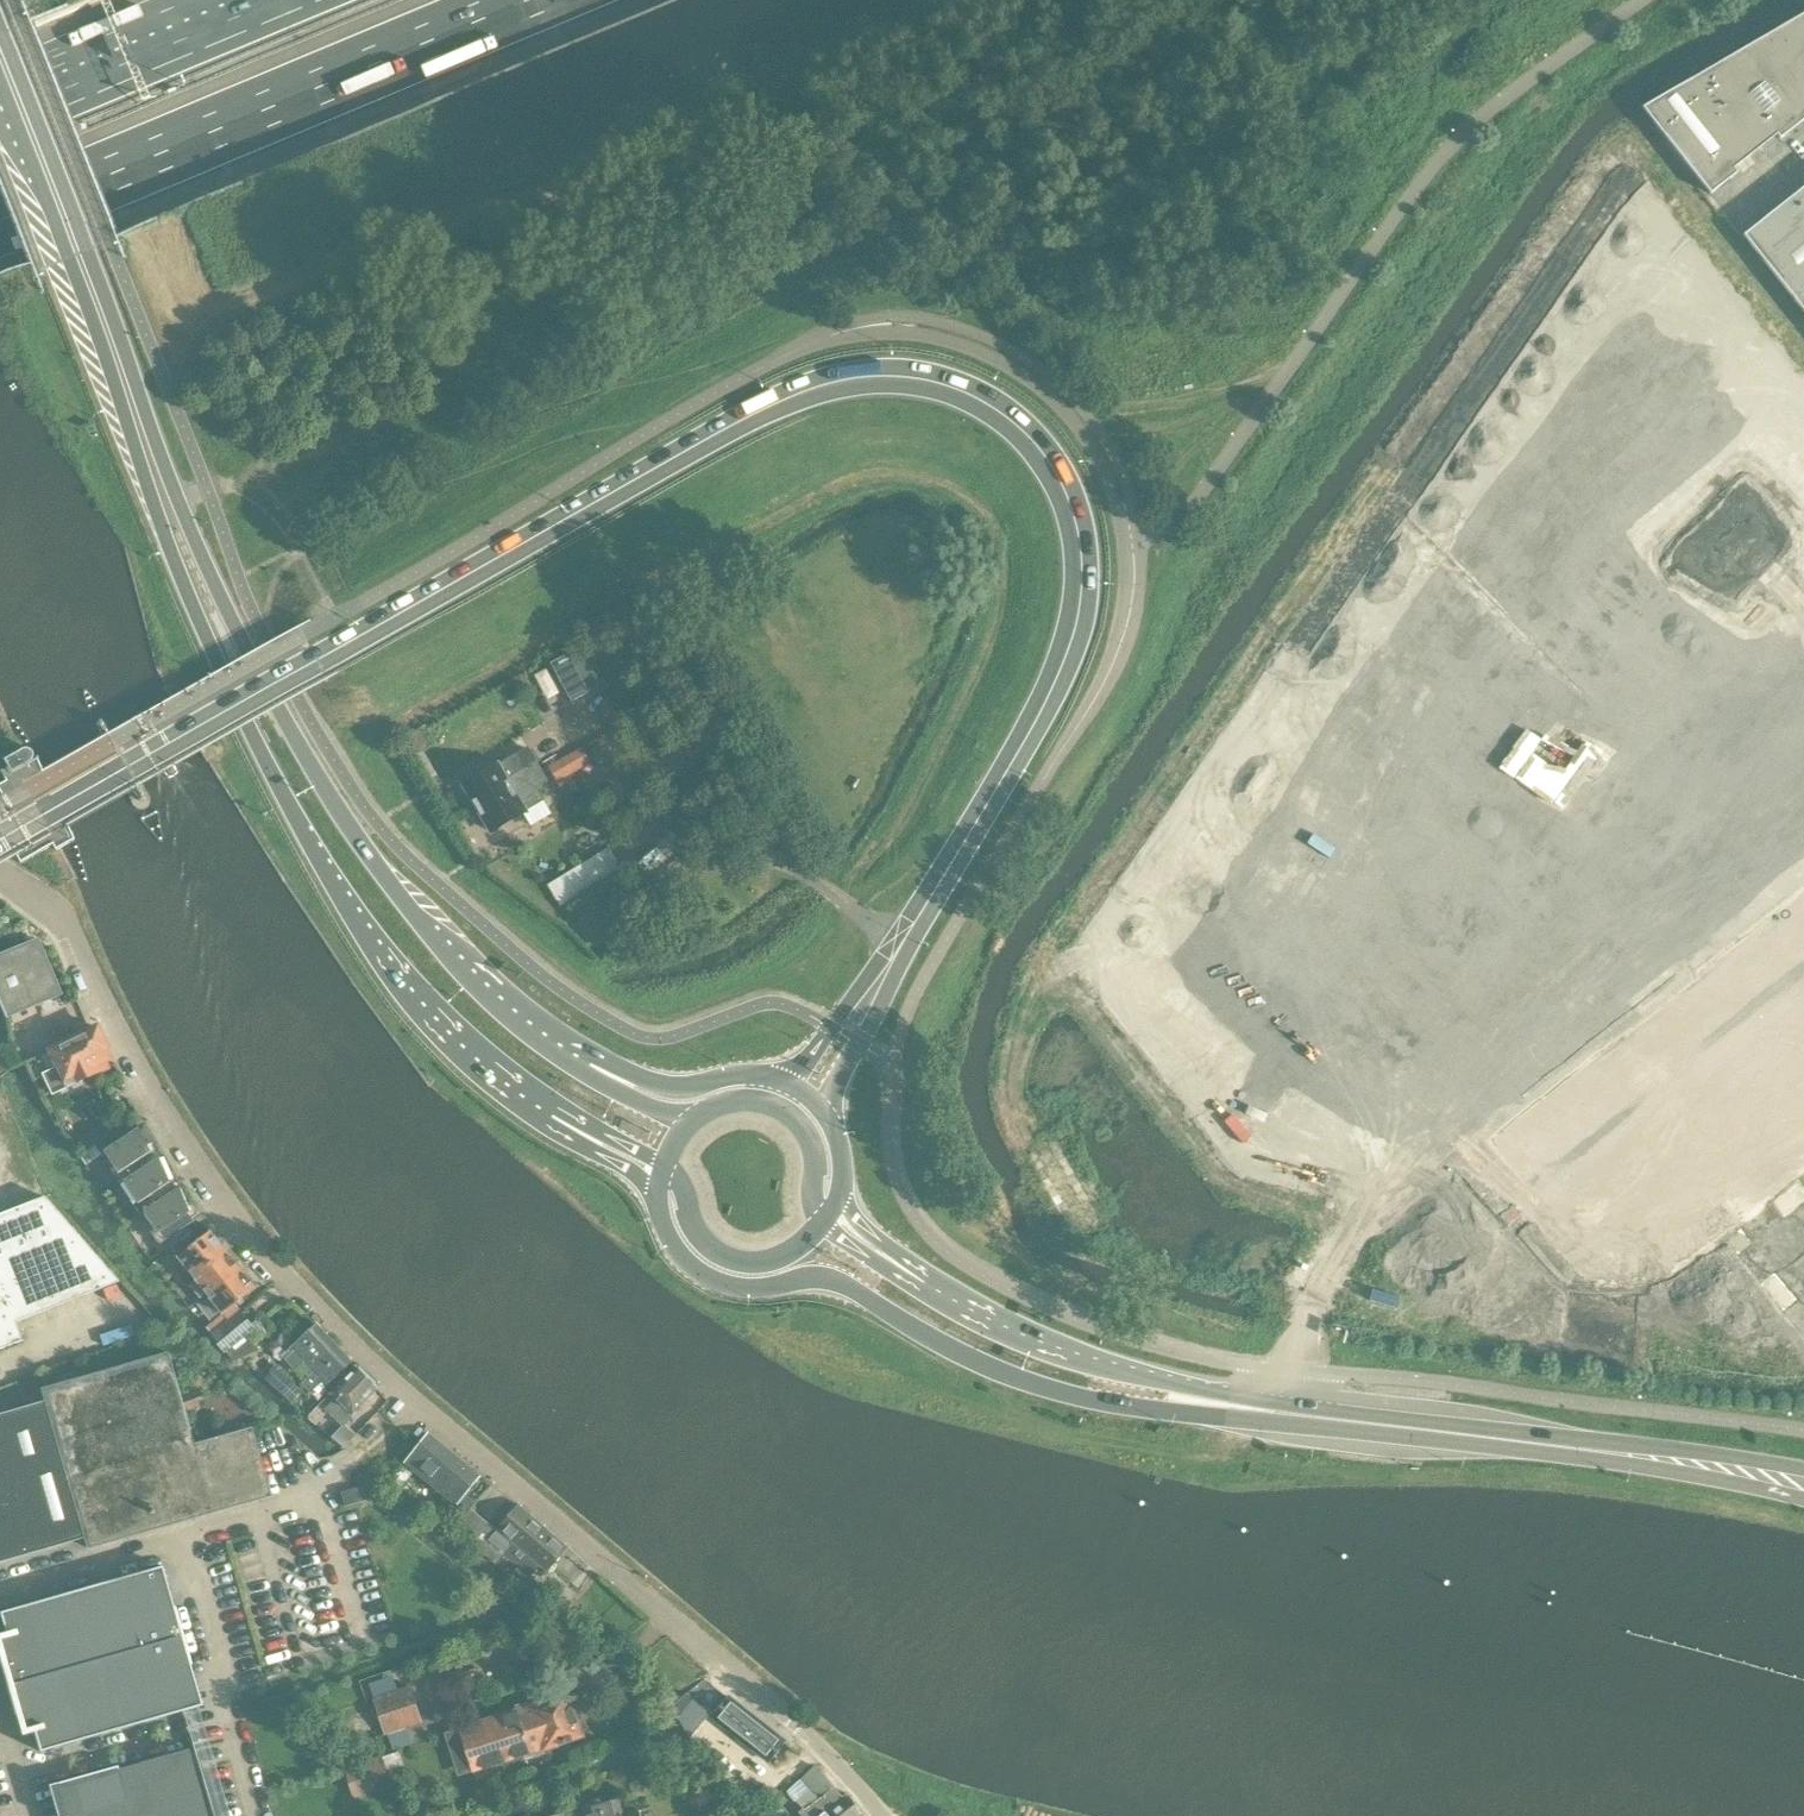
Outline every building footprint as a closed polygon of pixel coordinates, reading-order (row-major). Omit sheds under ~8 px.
[(1792,21),(1803,37),(1803,14),(1792,21)] [(1741,50),(1800,124),(1803,120),(1803,37),(1792,21),(1741,50)] [(1741,50),(1692,79),(1751,155),(1775,136),(1779,140),(1800,124),(1741,50)] [(1751,155),(1692,79),(1641,109),(1709,195),(1736,174),(1733,170),(1751,155)] [(1062,943),(1062,951),(1065,959),(1069,966),(1280,1233),(1281,1232),(1291,1246),(1293,1247),(1294,1248),(1296,1249),(1297,1250),(1368,1258),(1370,1258),(1372,1257),(1373,1257),(1374,1256),(1411,1227),(1416,1234),(1803,926),(1803,362),(1649,166),(1643,160),(1636,157),(1629,155),(1621,155),(1614,157),(1607,161),(1600,168),(1416,431),(1255,662),(1068,929),(1064,936),(1062,943)] [(1795,304),(1803,297),(1803,187),(1742,236),(1795,304)] [(1803,315),(1803,297),(1795,304),(1803,315)] [(560,661),(552,666),(571,702),(588,693),(569,656),(560,661)] [(498,766),(463,787),(476,809),(511,789),(540,772),(527,749),(498,766)] [(511,789),(476,809),(490,832),(525,811),(542,801),(535,789),(547,783),(540,772),(511,789)] [(609,848),(547,885),(560,907),(622,869),(609,848)] [(7,1018),(62,994),(39,940),(0,957),(0,1002),(7,1018)] [(69,1087),(111,1066),(103,1049),(107,1047),(97,1028),(51,1050),(60,1068),(45,1075),(54,1094),(69,1086),(69,1087)] [(124,1183),(160,1159),(160,1158),(151,1164),(142,1150),(148,1146),(140,1128),(104,1152),(114,1167),(110,1169),(120,1184),(124,1182),(124,1183)] [(144,1213),(180,1189),(180,1188),(171,1194),(162,1180),(168,1177),(160,1159),(124,1183),(133,1197),(130,1199),(140,1215),(143,1212),(144,1213)] [(180,1189),(144,1213),(153,1228),(150,1230),(160,1245),(191,1224),(182,1211),(188,1207),(180,1189)] [(120,1283),(120,1282),(45,1198),(45,1197),(0,1215),(0,1350),(23,1341),(16,1323),(120,1283)] [(193,1277),(225,1251),(210,1231),(178,1257),(193,1277)] [(225,1251),(193,1277),(207,1295),(240,1269),(225,1251)] [(240,1269),(207,1295),(223,1314),(255,1288),(240,1269)] [(239,1311),(211,1335),(225,1352),(233,1359),(235,1362),(235,1361),(257,1350),(245,1336),(253,1329),(260,1338),(271,1329),(261,1317),(250,1325),(239,1311)] [(308,1369),(333,1344),(316,1325),(290,1350),(294,1353),(286,1361),(295,1371),(303,1363),(308,1369)] [(313,1374),(305,1382),(302,1385),(311,1395),(323,1384),(325,1387),(351,1362),(333,1344),(308,1369),(313,1374)] [(214,1511),(195,1445),(186,1411),(206,1406),(199,1389),(180,1396),(168,1353),(41,1389),(45,1402),(84,1539),(87,1548),(214,1511)] [(378,1389),(355,1367),(307,1418),(315,1425),(325,1415),(324,1413),(327,1411),(343,1426),(378,1389)] [(265,1381),(290,1403),(302,1391),(276,1368),(265,1381)] [(84,1539),(45,1402),(0,1415),(0,1454),(30,1555),(84,1539)] [(195,1445),(214,1511),(269,1495),(250,1431),(220,1440),(195,1445)] [(404,1464),(456,1506),(480,1477),(428,1435),(404,1464)] [(0,1454),(0,1564),(30,1555),(0,1454)] [(345,1508),(371,1500),(356,1488),(340,1493),(345,1508)] [(476,1504),(465,1495),(456,1506),(466,1515),(471,1509),(476,1504)] [(494,1565),(502,1555),(530,1578),(540,1566),(546,1572),(568,1547),(519,1505),(496,1531),(476,1513),(471,1509),(453,1530),(494,1565)] [(183,1636),(164,1567),(1,1613),(7,1635),(0,1637),(0,1644),(12,1685),(183,1636)] [(183,1636),(12,1685),(26,1734),(35,1731),(41,1752),(203,1706),(183,1636)] [(392,1676),(368,1684),(373,1700),(385,1736),(390,1752),(414,1744),(409,1728),(409,1727),(421,1723),(410,1688),(409,1686),(397,1690),(392,1676)] [(672,1708),(669,1710),(689,1739),(691,1737),(709,1715),(685,1695),(672,1708)] [(471,1727),(459,1731),(472,1773),(544,1749),(546,1749),(550,1751),(558,1748),(559,1744),(582,1737),(566,1696),(529,1709),(529,1708),(471,1727)] [(727,1698),(712,1717),(768,1762),(769,1761),(784,1742),(728,1698),(727,1698)] [(190,1750),(120,1770),(119,1767),(56,1785),(65,1815),(209,1815),(190,1750)] [(391,1785),(408,1780),(399,1753),(381,1758),(381,1757),(345,1769),(354,1799),(391,1787),(391,1785)] [(801,1779),(789,1791),(804,1809),(799,1813),(801,1815),(861,1815),(862,1815),(847,1794),(842,1798),(834,1788),(814,1766),(801,1779)] [(583,1809),(585,1815),(640,1815),(638,1810),(622,1815),(618,1799),(583,1809)]
